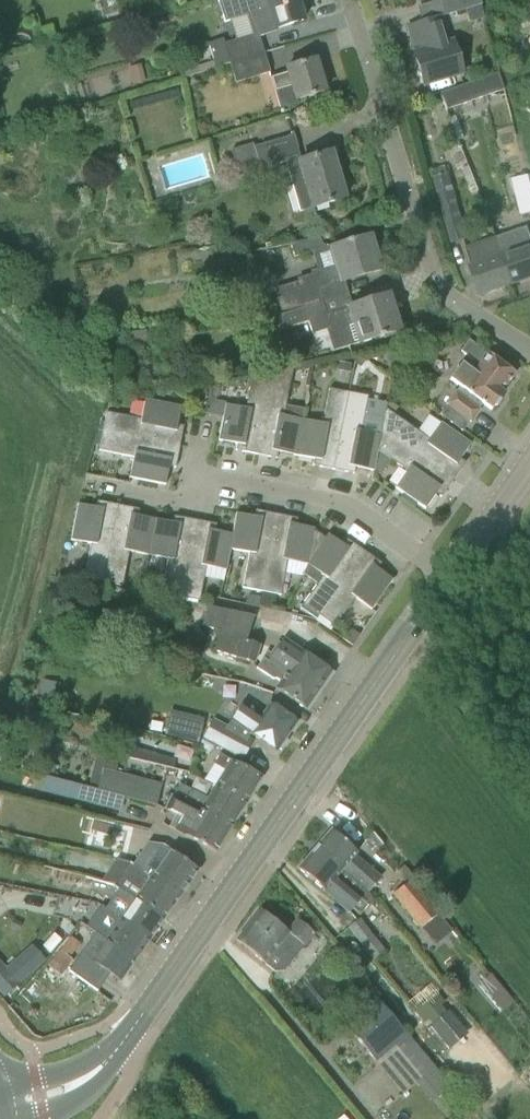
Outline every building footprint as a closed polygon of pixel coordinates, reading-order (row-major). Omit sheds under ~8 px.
[(297,0),(223,0),(229,21),(251,14),(257,34),(224,44),(222,39),(208,44),(215,68),(229,64),(263,52),(258,37),(274,32),(273,29),(303,20),(297,0)] [(480,0),(439,0),(444,15),(481,4),(480,0)] [(453,38),(448,39),(441,16),(408,26),(413,43),(418,42),(421,52),(414,54),(424,83),(458,72),(463,71),(453,38)] [(263,52),(229,64),(235,82),(269,71),(263,52)] [(325,91),(315,59),(286,68),(287,72),(271,77),(275,91),(291,86),(296,100),(325,91)] [(447,109),(503,89),(497,73),(441,93),(447,109)] [(344,198),(330,152),(300,161),(297,148),(294,135),(254,146),(260,169),(285,161),(292,185),(290,191),(296,213),(344,198)] [(451,243),(463,240),(466,239),(447,173),(433,177),(451,243)] [(512,179),(521,215),(529,213),(529,186),(527,175),(512,179)] [(527,227),(496,238),(512,285),(529,279),(529,234),(527,227)] [(283,314),(348,294),(344,281),(380,270),(369,237),(330,249),(336,266),(313,273),(314,275),(299,280),(300,283),(276,290),(283,314)] [(322,244),(320,237),(290,243),(294,257),(319,249),(322,244)] [(496,238),(466,248),(471,265),(469,265),(479,296),(512,285),(496,238)] [(221,269),(235,266),(233,256),(218,259),(221,269)] [(398,330),(388,295),(352,306),(348,294),(307,307),(283,314),(279,315),(284,329),(308,322),(313,334),(335,327),(342,348),(360,342),(398,330)] [(253,301),(235,305),(238,318),(256,313),(253,301)] [(103,335),(92,337),(95,354),(106,352),(103,335)] [(450,379),(460,387),(457,391),(455,390),(446,403),(469,421),(482,403),(491,410),(503,393),(501,391),(514,373),(488,354),(487,354),(469,340),(461,350),(480,364),(477,369),(468,363),(466,366),(461,363),(450,379)] [(349,373),(351,364),(340,361),(338,370),(349,373)] [(271,451),(296,456),(302,420),(285,417),(288,405),(286,405),(293,368),(272,372),(256,454),(270,457),(271,451)] [(256,454),(272,372),(252,376),(245,408),(225,404),(222,419),(218,440),(243,445),(241,452),(256,454)] [(333,469),(348,394),(330,390),(324,424),(302,420),(296,456),(320,460),(319,467),(333,469)] [(362,432),(368,398),(348,394),(333,469),(347,472),(349,466),(373,471),(377,451),(381,435),(362,432)] [(106,412),(102,432),(179,447),(182,433),(175,431),(180,406),(145,399),(141,419),(106,412)] [(456,464),(471,443),(442,423),(430,441),(386,410),(382,430),(453,480),(461,468),(456,464)] [(453,480),(382,430),(381,435),(377,451),(406,471),(395,488),(425,509),(439,488),(445,492),(453,480)] [(176,461),(179,447),(102,432),(98,451),(133,458),(129,478),(165,485),(170,460),(176,461)] [(83,579),(103,582),(118,505),(103,502),(102,509),(77,504),(70,540),(90,544),(83,579)] [(132,508),(118,505),(103,582),(120,586),(127,552),(146,556),(153,519),(131,514),(132,508)] [(236,513),(231,534),(230,551),(249,554),(243,589),(262,592),(277,514),(262,511),(260,518),(236,513)] [(277,514),(262,592),(276,595),(281,596),(288,561),(306,564),(319,534),(314,531),(314,528),(289,524),(290,517),(277,514)] [(179,524),(153,519),(146,556),(166,559),(159,594),(180,598),(195,520),(180,517),(179,524)] [(226,571),(230,551),(231,534),(208,529),(209,523),(195,520),(180,598),(196,601),(198,601),(199,600),(200,600),(206,567),(226,571)] [(303,604),(319,616),(364,551),(352,543),(348,548),(327,534),(324,538),(319,534),(306,564),(322,576),(303,604)] [(376,560),(364,551),(319,616),(335,627),(355,598),(372,610),(393,580),(372,565),(376,560)] [(246,640),(254,616),(207,606),(201,626),(219,632),(213,651),(253,664),(259,645),(246,640)] [(352,646),(359,635),(349,628),(341,638),(352,646)] [(276,689),(305,709),(307,706),(309,708),(333,673),(283,639),(271,657),(266,654),(256,668),(272,679),(276,679),(280,682),(276,689)] [(271,704),(261,718),(241,705),(227,726),(249,736),(250,734),(276,752),(278,748),(281,750),(287,742),(284,740),(297,722),(271,704)] [(196,740),(202,716),(170,708),(164,732),(196,740)] [(247,738),(249,736),(227,726),(213,719),(199,746),(210,752),(214,745),(223,749),(243,759),(252,741),(247,738)] [(215,785),(245,803),(262,777),(231,760),(231,761),(220,754),(204,780),(215,785)] [(155,806),(161,786),(102,770),(96,791),(124,798),(155,806)] [(245,803),(215,785),(207,798),(179,784),(173,796),(201,811),(231,827),(245,803)] [(124,798),(96,791),(88,788),(84,800),(120,810),(124,798)] [(231,827),(201,811),(173,796),(170,794),(164,809),(180,817),(173,829),(215,853),(231,827)] [(356,853),(347,845),(331,830),(314,850),(340,872),(342,870),(367,891),(380,876),(355,854),(356,853)] [(152,844),(135,867),(139,871),(147,876),(161,886),(178,898),(182,893),(198,870),(180,857),(173,853),(162,845),(152,844)] [(367,891),(342,870),(340,872),(314,850),(298,869),(349,912),(367,891)] [(128,863),(113,884),(120,889),(124,892),(125,891),(164,919),(178,898),(161,886),(147,876),(139,871),(135,867),(128,863)] [(420,929),(438,915),(410,880),(413,878),(405,867),(397,873),(406,884),(393,894),(420,929)] [(120,889),(106,909),(120,919),(149,940),(151,937),(164,919),(125,891),(124,892),(120,889)] [(103,907),(88,928),(95,933),(106,941),(135,961),(136,959),(149,940),(120,919),(106,909),(103,907)] [(261,910),(236,940),(253,954),(264,963),(274,951),(289,964),(314,935),(297,921),(289,932),(278,924),(261,910)] [(385,951),(360,918),(349,927),(374,960),(385,951)] [(95,933),(68,971),(97,991),(109,974),(120,982),(135,961),(106,941),(95,933)] [(72,938),(49,967),(53,971),(63,979),(69,973),(65,970),(72,960),(69,958),(80,944),(72,938)] [(4,995),(27,975),(15,962),(5,970),(0,964),(0,991),(4,995)] [(24,1012),(49,977),(38,969),(13,1005),(24,1012)] [(514,1002),(491,974),(479,984),(502,1011),(514,1002)] [(406,1034),(374,996),(343,1023),(375,1060),(406,1034)] [(443,1047),(463,1032),(445,1009),(426,1024),(443,1047)]
